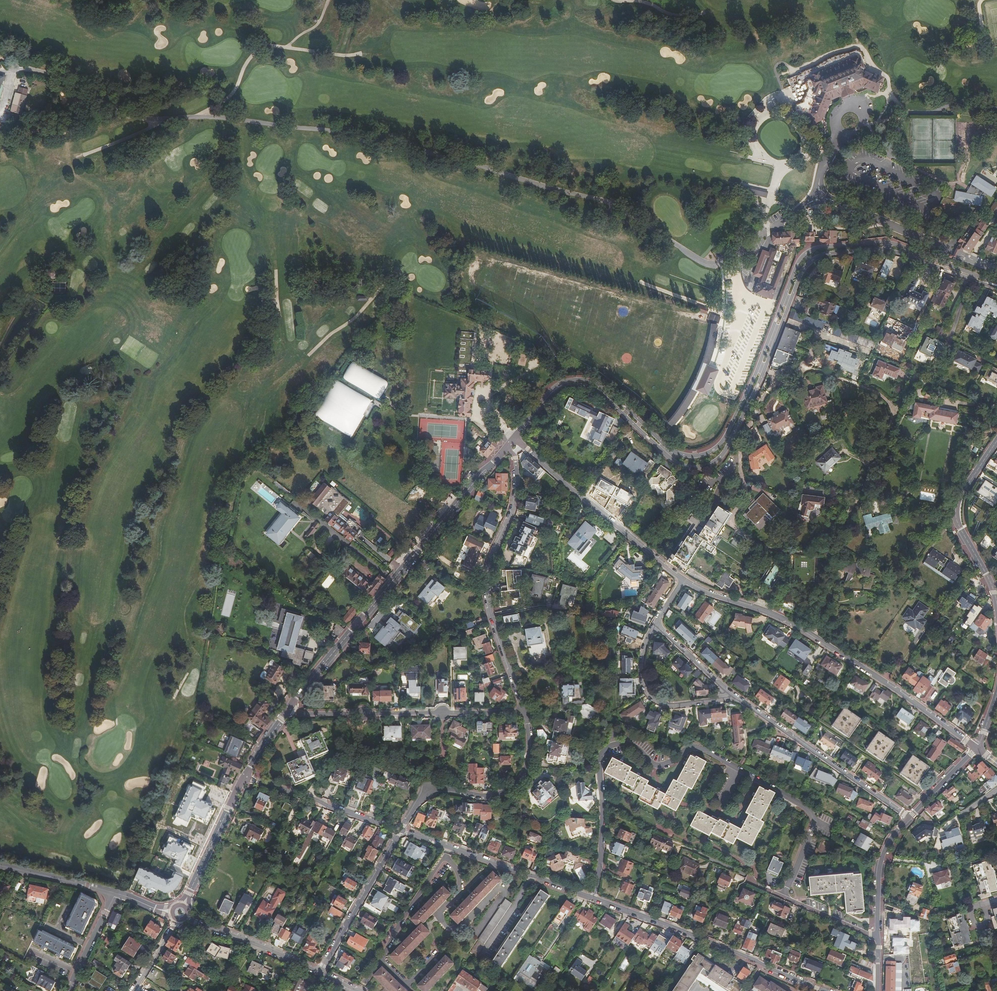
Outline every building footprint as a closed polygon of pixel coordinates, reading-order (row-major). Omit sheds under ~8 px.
[(854,50),(821,66),(811,75),(814,81),(807,85),(811,90),(808,98),(806,98),(805,98),(805,99),(804,99),(804,100),(803,101),(803,102),(803,103),(803,104),(803,105),(804,105),(807,106),(807,111),(809,119),(810,119),(808,125),(814,128),(816,121),(818,122),(821,121),(823,116),(827,103),(864,85),(877,92),(883,79),(872,73),(872,74),(864,70),(854,50)] [(16,93),(11,112),(21,115),(28,90),(20,88),(18,94),(16,93)] [(965,196),(956,195),(954,203),(969,206),(969,205),(973,205),(973,206),(980,208),(981,202),(980,201),(981,200),(982,200),(983,200),(984,200),(984,199),(985,199),(985,198),(985,197),(985,196),(984,196),(984,195),(984,194),(990,199),(995,192),(976,179),(969,190),(971,191),(969,194),(967,193),(965,196)] [(971,235),(963,248),(970,251),(980,235),(981,236),(983,233),(982,232),(985,229),(987,226),(987,225),(989,222),(983,218),(975,228),(971,235)] [(829,241),(837,241),(836,229),(824,229),(825,233),(821,233),(821,242),(829,241)] [(796,246),(799,245),(799,236),(796,236),(795,232),(774,233),(774,236),(772,237),(772,239),(774,241),(774,244),(776,244),(777,246),(776,246),(776,248),(777,248),(776,250),(776,251),(774,251),(775,249),(771,248),(758,282),(761,283),(759,289),(756,287),(754,292),(769,298),(773,288),(775,289),(791,246),(796,246)] [(963,248),(971,235),(967,233),(966,232),(964,238),(962,237),(959,242),(961,243),(959,248),(962,249),(963,248)] [(996,254),(996,252),(996,239),(995,239),(995,240),(991,239),(987,249),(993,252),(996,254)] [(876,265),(869,262),(866,261),(859,258),(854,271),(859,273),(859,272),(867,275),(866,276),(871,278),(876,265)] [(885,259),(879,272),(886,275),(892,263),(885,259)] [(827,268),(822,281),(829,284),(830,280),(839,283),(843,273),(827,268)] [(907,287),(903,298),(923,307),(929,295),(923,292),(922,295),(912,291),(917,279),(909,275),(906,280),(907,281),(905,286),(907,287)] [(942,291),(949,294),(954,285),(944,280),(939,289),(942,291)] [(943,308),(949,294),(942,291),(935,304),(943,308)] [(880,298),(875,296),(870,306),(877,309),(877,311),(876,312),(877,313),(877,314),(878,314),(879,314),(880,314),(881,313),(882,311),(885,313),(888,306),(889,307),(892,298),(889,297),(886,303),(885,302),(886,301),(882,299),(881,300),(879,300),(880,298)] [(967,325),(973,328),(974,327),(979,330),(982,324),(988,311),(991,313),(991,314),(996,317),(996,315),(996,304),(994,302),(994,301),(986,297),(980,307),(977,306),(973,312),(977,314),(975,318),(971,316),(967,325)] [(822,306),(820,313),(830,317),(832,313),(836,314),(839,307),(835,305),(824,301),(818,299),(818,300),(816,300),(816,301),(816,303),(816,304),(822,306)] [(791,311),(789,318),(873,349),(874,348),(876,343),(852,333),(829,325),(791,311)] [(717,325),(711,324),(710,334),(708,346),(705,357),(700,369),(694,383),(687,396),(677,411),(666,423),(671,426),(682,413),(690,401),(699,387),(706,372),(709,361),(712,351),(715,340),(717,329),(717,325)] [(996,325),(993,332),(991,331),(988,337),(989,338),(989,340),(992,341),(994,340),(995,341),(996,337),(996,326),(996,325)] [(935,333),(942,336),(946,329),(939,326),(936,330),(935,332),(935,333)] [(777,350),(770,366),(778,369),(779,367),(781,367),(782,366),(783,365),(785,364),(786,363),(788,363),(788,362),(791,363),(794,355),(791,354),(799,333),(785,328),(777,350)] [(891,334),(886,332),(882,342),(901,351),(906,341),(901,338),(901,339),(896,337),(897,336),(891,333),(891,334)] [(934,338),(933,339),(927,336),(920,351),(918,351),(915,357),(924,362),(927,355),(931,357),(932,355),(939,358),(946,344),(934,338)] [(842,366),(854,371),(855,367),(856,368),(859,360),(856,359),(855,360),(850,358),(852,354),(839,349),(837,353),(831,351),(829,358),(833,360),(834,359),(838,361),(838,362),(843,364),(842,366)] [(973,368),(979,372),(983,365),(976,362),(977,359),(959,350),(954,360),(972,369),(973,368)] [(879,361),(873,375),(881,378),(884,372),(896,377),(899,369),(879,361)] [(993,367),(992,370),(988,368),(983,377),(989,379),(996,384),(996,369),(993,367)] [(459,383),(447,382),(446,395),(458,397),(458,394),(462,395),(461,415),(471,416),(472,408),(470,408),(471,402),(472,402),(474,384),(475,384),(475,380),(481,380),(481,378),(489,378),(489,371),(476,370),(477,368),(469,368),(468,377),(464,376),(463,386),(459,385),(459,383)] [(821,403),(822,404),(828,401),(822,384),(816,386),(816,387),(803,392),(808,408),(814,406),(814,405),(821,403)] [(591,407),(574,398),(569,409),(572,410),(573,409),(582,414),(581,415),(589,418),(589,417),(591,417),(595,419),(592,426),(600,430),(599,432),(597,431),(594,438),(596,439),(594,443),(601,447),(606,437),(609,439),(609,440),(611,442),(610,443),(612,444),(621,428),(612,422),(608,430),(607,429),(613,417),(598,410),(597,411),(590,408),(591,407)] [(915,404),(913,416),(921,418),(921,416),(930,418),(929,418),(956,424),(958,412),(938,409),(939,406),(916,401),(915,403),(915,402),(914,404),(915,404)] [(788,419),(793,417),(785,403),(780,406),(778,408),(778,407),(773,409),(774,410),(771,411),(766,414),(767,416),(758,422),(764,431),(773,426),(774,427),(779,424),(778,424),(787,419),(788,419)] [(308,434),(304,430),(300,435),(304,438),(308,434)] [(480,451),(486,456),(499,441),(492,435),(486,442),(487,443),(480,451)] [(480,436),(476,440),(481,446),(485,441),(480,436)] [(750,456),(750,458),(751,469),(759,468),(758,459),(764,455),(768,461),(774,458),(765,445),(751,455),(750,456)] [(832,462),(833,463),(840,456),(832,449),(828,453),(827,452),(818,461),(825,468),(832,462)] [(631,452),(623,463),(635,473),(639,468),(647,473),(652,465),(649,462),(649,463),(647,463),(642,459),(641,460),(636,457),(637,456),(631,452)] [(969,455),(962,465),(965,467),(972,457),(969,455)] [(533,475),(540,467),(528,456),(522,463),(523,466),(533,475)] [(660,465),(656,470),(660,473),(657,477),(652,477),(652,484),(660,484),(665,479),(667,481),(666,482),(666,484),(667,484),(668,484),(670,483),(672,485),(667,491),(667,500),(675,500),(675,493),(680,487),(683,489),(688,484),(679,478),(676,479),(674,480),(670,476),(671,475),(672,472),(660,465)] [(269,480),(271,477),(259,468),(257,471),(269,480)] [(496,480),(489,480),(489,489),(506,489),(507,474),(496,474),(496,480)] [(601,478),(596,487),(612,496),(617,487),(601,478)] [(986,480),(978,492),(995,504),(996,501),(996,488),(986,480)] [(330,488),(324,482),(317,491),(318,491),(316,493),(316,492),(309,501),(320,510),(323,507),(326,510),(324,513),(328,516),(324,520),(328,523),(328,524),(330,526),(331,525),(332,526),(333,525),(345,534),(344,535),(351,541),(358,533),(352,528),(356,523),(355,522),(350,518),(349,517),(348,519),(346,521),(345,523),(338,517),(339,515),(341,514),(350,502),(343,495),(342,496),(341,495),(341,494),(338,492),(333,488),(331,486),(330,488)] [(632,496),(617,487),(612,496),(627,504),(632,496)] [(936,494),(922,492),(920,499),(934,501),(936,494)] [(802,502),(799,509),(801,510),(799,514),(806,517),(810,510),(811,510),(812,510),(813,510),(814,509),(815,508),(815,507),(816,506),(816,505),(825,506),(825,496),(804,494),(803,503),(802,502)] [(765,495),(757,502),(760,504),(754,510),(753,510),(748,515),(756,523),(767,512),(772,517),(780,509),(765,495)] [(528,496),(526,508),(536,509),(536,507),(539,508),(540,504),(541,505),(543,504),(543,501),(542,500),(541,499),(541,498),(528,496)] [(280,513),(270,524),(272,526),(269,529),(265,534),(269,538),(268,540),(271,543),(273,541),(276,544),(284,536),(283,535),(293,523),(292,522),(296,517),(291,513),(292,511),(288,508),(287,509),(286,508),(285,508),(278,502),(274,507),(280,513)] [(724,523),(730,513),(720,506),(710,521),(706,518),(704,520),(693,512),(688,520),(692,523),(678,544),(680,546),(675,554),(673,552),(668,559),(670,560),(670,561),(686,572),(690,565),(686,563),(697,548),(699,549),(702,544),(707,548),(706,549),(711,553),(716,546),(712,543),(718,534),(730,542),(737,532),(736,532),(726,525),(724,523)] [(533,522),(535,515),(526,512),(524,519),(533,522)] [(732,514),(730,513),(724,523),(726,525),(732,514)] [(496,518),(489,514),(487,519),(479,516),(474,526),(483,530),(485,526),(494,530),(497,522),(494,521),(496,518)] [(864,522),(861,523),(863,531),(877,526),(879,532),(888,529),(886,524),(890,522),(888,514),(871,520),(870,516),(863,518),(864,522)] [(317,521),(304,538),(307,541),(320,524),(317,521)] [(514,540),(509,550),(520,555),(525,545),(523,544),(526,540),(529,541),(535,527),(523,521),(521,526),(519,525),(517,529),(518,530),(517,533),(515,532),(512,539),(514,540)] [(426,522),(420,529),(426,534),(432,527),(426,522)] [(597,531),(586,522),(575,535),(574,534),(573,534),(575,535),(574,537),(574,538),(572,540),(571,539),(568,543),(582,555),(591,543),(589,541),(597,531)] [(471,546),(463,564),(473,569),(485,544),(468,535),(464,543),(471,546)] [(735,539),(732,543),(750,555),(753,551),(735,539)] [(399,546),(396,544),(388,553),(391,556),(399,546)] [(720,549),(716,546),(711,553),(716,556),(720,549)] [(942,571),(954,579),(957,574),(955,573),(965,558),(961,555),(958,552),(953,560),(934,546),(930,552),(929,554),(928,554),(925,559),(935,566),(938,561),(945,566),(942,571)] [(733,558),(720,549),(716,556),(728,564),(733,558)] [(522,557),(522,556),(513,555),(512,563),(525,565),(526,558),(522,557)] [(625,559),(621,555),(613,564),(615,566),(614,567),(618,570),(616,571),(624,578),(627,574),(631,577),(632,582),(637,581),(637,580),(642,579),(641,576),(645,575),(644,566),(635,567),(635,564),(633,564),(631,564),(631,565),(629,565),(629,564),(628,563),(624,560),(625,559)] [(425,559),(421,565),(427,570),(432,565),(425,559)] [(952,582),(954,579),(942,571),(935,566),(925,559),(923,561),(952,582)] [(774,561),(762,579),(772,586),(784,569),(774,561)] [(935,566),(942,571),(945,566),(938,561),(935,566)] [(860,592),(871,574),(870,574),(871,572),(869,568),(856,567),(855,564),(848,563),(848,565),(842,565),(841,570),(847,573),(845,580),(840,588),(850,595),(852,592),(860,592)] [(342,571),(372,596),(386,578),(380,573),(371,583),(347,564),(342,571)] [(726,568),(716,583),(722,587),(725,583),(730,587),(735,579),(730,576),(732,573),(726,568)] [(520,597),(518,569),(504,569),(505,590),(498,590),(499,606),(511,605),(511,598),(520,597)] [(549,578),(532,574),(530,586),(533,586),(531,596),(541,598),(543,589),(546,589),(549,578)] [(875,576),(871,574),(860,592),(862,592),(862,589),(870,589),(875,576)] [(322,586),(327,589),(334,579),(328,575),(322,586)] [(655,587),(661,591),(669,579),(662,575),(655,587)] [(422,594),(420,596),(429,604),(438,592),(441,594),(445,589),(437,582),(436,584),(433,581),(422,593),(422,594)] [(578,588),(563,584),(560,595),(561,595),(558,607),(566,609),(569,597),(575,599),(578,588)] [(653,604),(661,591),(655,587),(646,600),(653,604)] [(962,596),(958,601),(962,603),(960,606),(965,609),(968,605),(971,608),(975,603),(973,602),(975,599),(963,591),(960,595),(962,596)] [(685,593),(678,605),(685,610),(692,597),(685,593)] [(352,608),(356,612),(364,602),(360,598),(352,608)] [(406,605),(400,599),(395,606),(401,611),(406,605)] [(705,600),(694,615),(702,621),(714,606),(705,600)] [(796,606),(784,600),(783,608),(793,613),(796,606)] [(271,601),(267,621),(286,625),(289,613),(303,617),(300,628),(303,629),(307,613),(282,607),(283,604),(271,601)] [(908,609),(902,617),(906,620),(904,622),(914,628),(915,626),(919,629),(925,621),(921,618),(927,609),(918,603),(912,611),(908,609)] [(633,611),(630,619),(644,624),(647,616),(646,616),(648,611),(641,607),(639,612),(633,611)] [(348,621),(356,612),(352,608),(344,617),(348,621)] [(671,608),(666,616),(669,618),(674,610),(671,608)] [(324,610),(323,613),(338,618),(339,614),(324,610)] [(681,610),(679,613),(686,618),(687,616),(688,614),(681,610)] [(734,616),(728,622),(733,626),(736,623),(744,626),(745,632),(750,631),(750,625),(752,618),(742,614),(742,613),(735,611),(734,616)] [(507,614),(504,614),(505,621),(514,619),(514,621),(520,620),(519,619),(521,619),(520,612),(518,612),(507,614)] [(981,613),(972,626),(978,630),(980,632),(981,632),(981,633),(982,633),(983,633),(984,633),(985,633),(986,633),(987,633),(987,632),(988,632),(988,631),(989,631),(989,630),(990,630),(990,629),(990,628),(990,627),(990,626),(990,625),(990,624),(993,620),(982,612),(981,613)] [(303,617),(289,613),(286,625),(285,630),(281,649),(295,652),(296,647),(300,628),(303,617)] [(388,621),(390,623),(386,628),(384,626),(376,635),(386,643),(390,637),(398,644),(409,632),(392,617),(388,621)] [(464,622),(467,630),(474,627),(472,620),(464,622)] [(682,623),(676,630),(690,644),(697,637),(682,623)] [(338,626),(333,629),(336,636),(341,633),(338,626)] [(541,626),(526,628),(529,647),(531,656),(545,653),(546,653),(549,653),(547,640),(544,641),(543,637),(544,636),(543,631),(545,631),(545,630),(541,631),(541,626)] [(639,632),(624,626),(620,634),(627,637),(625,641),(630,643),(632,639),(635,640),(639,632)] [(779,645),(784,648),(790,640),(785,637),(785,636),(771,626),(764,636),(768,638),(768,639),(774,643),(775,643),(779,645)] [(271,648),(280,650),(279,655),(294,658),(294,662),(301,664),(302,660),(309,662),(310,657),(313,658),(314,651),(296,647),(295,652),(281,649),(285,630),(276,628),(271,648)] [(486,634),(474,638),(478,648),(485,646),(485,647),(484,647),(485,649),(486,649),(487,652),(494,650),(491,641),(489,641),(486,634)] [(664,640),(660,639),(656,638),(654,650),(662,652),(664,643),(664,640)] [(811,650),(796,639),(789,650),(804,660),(811,650)] [(360,642),(359,652),(369,653),(370,643),(360,642)] [(700,650),(713,662),(718,656),(706,644),(700,650)] [(454,660),(467,660),(467,648),(454,647),(454,660)] [(813,655),(818,659),(823,652),(818,649),(813,655)] [(987,654),(979,649),(973,657),(981,663),(987,654)] [(630,664),(631,664),(633,664),(633,658),(627,658),(627,656),(622,655),(622,672),(630,672),(630,667),(630,664)] [(680,655),(674,662),(687,674),(693,668),(680,655)] [(824,655),(817,665),(820,666),(821,665),(836,676),(838,674),(841,669),(842,667),(824,655)] [(718,656),(713,662),(723,673),(729,667),(718,656)] [(299,669),(291,665),(289,667),(277,659),(278,658),(276,657),(273,657),(271,660),(272,662),(273,663),(269,670),(266,668),(264,668),(261,672),(261,674),(265,677),(265,675),(276,682),(285,669),(287,671),(291,674),(289,677),(295,681),(300,674),(297,672),(299,669)] [(493,661),(486,664),(489,674),(496,672),(494,666),(495,665),(493,661)] [(738,666),(735,664),(730,671),(734,674),(738,666)] [(811,668),(813,666),(809,664),(803,672),(808,676),(809,677),(813,670),(811,668)] [(400,689),(400,694),(408,694),(408,696),(420,696),(420,692),(422,692),(422,686),(420,686),(420,672),(422,673),(422,666),(418,666),(418,667),(415,667),(415,666),(410,666),(410,667),(407,667),(407,673),(413,673),(412,689),(400,689)] [(908,668),(902,676),(911,682),(912,680),(916,682),(918,679),(919,680),(924,674),(920,671),(918,672),(916,674),(913,671),(913,670),(909,668),(908,668)] [(939,671),(930,685),(927,689),(921,698),(925,701),(932,691),(930,690),(937,680),(938,681),(936,684),(944,690),(947,686),(948,687),(949,687),(950,687),(951,686),(952,686),(953,685),(953,684),(953,683),(953,682),(953,681),(953,680),(952,680),(952,679),(954,675),(946,670),(942,675),(941,674),(941,673),(939,671)] [(739,675),(734,681),(746,690),(751,684),(739,675)] [(780,675),(773,685),(783,692),(790,681),(780,675)] [(856,676),(851,684),(863,693),(869,685),(868,685),(869,684),(867,683),(866,684),(856,676)] [(502,681),(501,677),(492,680),(494,684),(498,684),(498,685),(497,684),(495,686),(490,692),(500,701),(507,692),(503,689),(503,686),(502,681)] [(437,678),(436,688),(440,689),(440,696),(448,696),(448,678),(437,678)] [(633,678),(620,678),(620,695),(636,695),(636,685),(633,685),(633,678)] [(696,686),(697,696),(709,695),(708,685),(705,685),(698,679),(693,684),(696,686)] [(915,686),(914,688),(918,691),(919,690),(922,691),(920,693),(917,698),(918,699),(920,700),(921,698),(927,689),(922,686),(924,683),(919,680),(915,686)] [(363,684),(363,682),(349,682),(349,694),(363,694),(363,691),(353,691),(353,684),(363,684)] [(369,682),(363,682),(363,684),(353,684),(353,691),(363,691),(363,694),(369,693),(369,682)] [(334,684),(324,684),(324,700),(334,700),(334,684)] [(562,685),(562,705),(573,705),(573,701),(581,701),(581,704),(583,702),(583,699),(580,698),(580,693),(581,691),(581,688),(579,688),(579,687),(573,686),(573,685),(562,685)] [(877,700),(879,697),(878,697),(881,693),(876,690),(877,688),(873,686),(870,691),(872,693),(869,698),(874,701),(875,699),(877,700)] [(466,688),(455,688),(455,699),(466,699),(466,688)] [(758,694),(761,697),(766,700),(774,706),(778,699),(762,688),(758,694)] [(373,690),(373,698),(381,698),(381,699),(391,699),(391,689),(381,689),(381,690),(373,690)] [(885,702),(891,693),(887,690),(885,693),(884,695),(881,693),(878,697),(879,697),(885,702)] [(485,700),(485,691),(476,691),(476,700),(485,700)] [(264,727),(272,718),(264,712),(273,702),(264,695),(248,714),(264,727)] [(941,699),(935,708),(944,714),(950,706),(947,704),(948,702),(944,700),(943,701),(941,699)] [(965,703),(961,700),(958,703),(956,707),(958,709),(960,710),(961,709),(963,707),(964,705),(965,703)] [(640,701),(625,711),(630,718),(645,708),(640,701)] [(960,710),(955,717),(958,720),(960,721),(962,718),(968,722),(974,714),(972,713),(968,710),(965,708),(966,707),(966,706),(964,705),(963,707),(961,709),(960,710)] [(711,715),(712,720),(723,719),(722,706),(711,707),(711,715)] [(706,716),(711,715),(711,707),(700,708),(700,716),(701,722),(707,722),(706,716)] [(844,708),(843,707),(831,725),(832,726),(832,725),(833,725),(844,709),(844,708)] [(860,719),(844,708),(844,709),(833,725),(832,725),(832,726),(847,737),(848,736),(847,735),(859,719),(860,720),(860,719)] [(902,708),(897,715),(902,720),(899,724),(906,729),(914,717),(902,708)] [(783,715),(794,724),(799,717),(787,709),(783,715)] [(655,732),(658,725),(662,716),(655,712),(647,729),(655,732)] [(733,726),(742,725),(741,714),(732,715),(733,726)] [(681,715),(675,728),(682,732),(688,718),(681,715)] [(554,741),(556,741),(558,731),(570,734),(575,716),(570,716),(568,722),(557,719),(552,740),(554,741)] [(799,717),(794,724),(806,732),(811,726),(799,717)] [(861,719),(860,719),(860,720),(859,719),(847,735),(848,736),(847,737),(848,737),(861,719)] [(455,721),(449,731),(456,735),(455,736),(462,739),(467,729),(461,726),(462,725),(455,721)] [(477,732),(493,732),(493,722),(482,722),(482,721),(477,721),(477,732)] [(921,721),(914,730),(923,737),(930,728),(921,721)] [(431,724),(414,725),(414,737),(431,737),(431,724)] [(517,724),(512,724),(512,725),(500,725),(500,730),(502,730),(502,736),(516,736),(517,724)] [(386,725),(385,737),(402,737),(402,725),(386,725)] [(742,725),(733,726),(735,741),(733,744),(741,748),(743,743),(742,725)] [(308,753),(288,762),(296,781),(316,773),(310,758),(329,750),(321,730),(312,733),(301,738),(302,740),(308,753)] [(894,743),(878,731),(878,732),(878,733),(867,749),(866,749),(865,749),(881,761),(882,760),(881,760),(893,743),(894,743)] [(878,732),(878,731),(865,749),(866,749),(867,749),(878,733),(878,732)] [(841,746),(845,741),(835,734),(833,738),(825,732),(820,738),(834,748),(837,743),(841,746)] [(226,750),(240,756),(246,740),(233,734),(226,750)] [(932,754),(937,758),(942,752),(940,750),(946,742),(941,739),(939,737),(933,745),(935,747),(936,748),(932,754)] [(753,745),(771,753),(774,746),(776,741),(771,739),(770,742),(770,744),(766,742),(756,738),(753,745)] [(947,742),(961,752),(963,748),(950,738),(947,742)] [(554,742),(550,754),(559,757),(563,745),(554,742)] [(948,743),(946,742),(940,750),(942,752),(948,743)] [(895,743),(894,743),(893,743),(881,760),(882,760),(881,761),(882,761),(895,743)] [(774,746),(771,753),(784,759),(787,751),(774,746)] [(846,751),(842,757),(853,765),(858,759),(846,751)] [(339,752),(336,762),(343,764),(345,754),(339,752)] [(500,752),(493,752),(493,758),(500,759),(500,764),(511,764),(511,756),(508,756),(508,752),(505,752),(500,752)] [(219,784),(225,787),(227,783),(231,775),(228,774),(231,767),(239,771),(244,764),(223,754),(220,762),(227,766),(220,780),(219,784)] [(898,773),(899,773),(900,773),(912,756),(911,756),(912,755),(911,754),(898,773)] [(928,759),(933,763),(937,758),(932,754),(928,759)] [(648,780),(643,777),(630,770),(632,766),(613,756),(606,769),(624,780),(622,783),(636,790),(641,793),(639,797),(658,807),(661,801),(675,809),(687,786),(691,788),(704,765),(705,763),(691,755),(690,758),(677,780),(674,778),(665,794),(646,783),(648,780)] [(798,755),(795,763),(802,766),(801,770),(807,772),(811,761),(798,755)] [(899,773),(915,785),(916,784),(915,784),(927,767),(928,767),(928,766),(912,755),(911,756),(912,756),(900,773),(899,773)] [(868,761),(862,769),(877,779),(881,773),(874,768),(876,765),(870,761),(868,761)] [(974,772),(971,774),(975,778),(981,774),(987,769),(982,762),(977,766),(978,768),(977,769),(978,770),(975,773),(974,772)] [(469,770),(469,774),(471,774),(471,782),(489,783),(489,768),(478,768),(478,764),(469,764),(469,770)] [(382,769),(373,765),(370,776),(377,779),(382,769)] [(916,784),(915,785),(916,786),(929,767),(928,766),(928,767),(927,767),(915,784),(916,784)] [(337,769),(334,780),(346,784),(349,774),(346,773),(347,769),(341,767),(340,770),(337,769)] [(987,780),(994,774),(989,768),(988,769),(987,769),(981,774),(982,775),(983,774),(987,780)] [(819,769),(816,776),(829,782),(832,775),(819,769)] [(397,785),(401,775),(399,774),(398,776),(386,771),(384,776),(390,779),(389,781),(397,785)] [(975,778),(971,774),(970,772),(966,775),(972,782),(975,778)] [(994,774),(987,780),(980,786),(984,792),(986,790),(987,791),(990,789),(996,784),(996,778),(994,774)] [(411,780),(401,775),(397,785),(407,790),(411,780)] [(369,778),(364,777),(362,780),(357,779),(356,781),(359,782),(357,787),(362,789),(362,788),(365,789),(369,778)] [(365,789),(364,790),(367,791),(371,793),(374,785),(372,785),(374,779),(369,777),(369,778),(365,789)] [(535,793),(535,794),(536,795),(535,797),(541,802),(540,803),(541,803),(541,804),(542,805),(543,805),(543,806),(544,805),(545,805),(546,804),(547,803),(547,802),(548,801),(553,795),(549,792),(555,786),(550,781),(549,782),(545,779),(544,781),(542,779),(540,781),(539,781),(535,785),(539,789),(535,793)] [(594,798),(593,791),(590,792),(585,788),(585,785),(584,781),(580,781),(578,779),(576,782),(576,783),(570,791),(578,798),(578,800),(581,800),(588,805),(594,798)] [(839,783),(836,790),(850,796),(853,789),(847,786),(842,784),(839,783)] [(184,801),(178,815),(182,818),(182,819),(185,820),(186,819),(189,821),(194,812),(199,810),(203,812),(209,800),(207,798),(210,792),(202,788),(198,794),(194,792),(192,787),(190,786),(187,787),(185,789),(187,795),(187,796),(186,796),(184,800),(184,801)] [(945,790),(941,793),(949,802),(955,796),(952,792),(955,789),(952,786),(947,790),(946,791),(945,790)] [(759,820),(770,800),(773,794),(760,787),(757,793),(746,813),(749,815),(741,829),(719,817),(717,820),(700,811),(698,810),(690,823),(693,825),(709,834),(711,831),(733,843),(737,837),(750,844),(762,822),(759,820)] [(917,792),(910,787),(908,791),(915,795),(917,792)] [(900,789),(896,796),(908,804),(912,798),(900,789)] [(225,802),(229,794),(221,790),(217,798),(225,802)] [(259,800),(254,808),(262,812),(270,798),(261,794),(258,799),(259,800)] [(351,795),(348,805),(352,806),(356,808),(359,798),(351,795)] [(959,795),(951,800),(953,803),(961,798),(959,795)] [(860,798),(857,805),(870,810),(873,803),(860,798)] [(925,810),(925,811),(931,817),(943,807),(938,801),(934,804),(933,803),(931,803),(930,805),(930,806),(930,807),(929,809),(927,806),(926,808),(924,809),(925,810)] [(369,809),(377,812),(380,806),(372,802),(369,809)] [(444,808),(431,802),(429,808),(440,812),(443,813),(444,808)] [(458,813),(473,813),(474,804),(469,804),(469,803),(463,803),(463,806),(458,806),(458,813)] [(474,804),(473,813),(481,814),(481,819),(491,819),(491,818),(491,809),(482,809),(482,804),(474,804)] [(427,815),(426,816),(429,817),(427,824),(435,827),(440,812),(429,808),(427,815)] [(424,821),(426,816),(427,815),(424,814),(419,812),(414,824),(420,826),(420,824),(422,820),(424,821)] [(879,815),(874,812),(868,821),(872,823),(875,819),(888,824),(891,817),(880,813),(879,815)] [(858,819),(849,814),(846,820),(854,825),(858,819)] [(290,829),(296,832),(298,828),(303,820),(304,818),(298,815),(290,829)] [(569,816),(565,819),(567,824),(568,823),(572,834),(579,831),(579,832),(581,833),(584,832),(585,830),(586,830),(587,833),(589,834),(592,833),(592,832),(590,826),(585,825),(583,821),(584,818),(569,816)] [(970,824),(970,822),(965,824),(969,838),(974,836),(974,838),(974,839),(984,836),(983,829),(985,828),(982,818),(975,821),(975,822),(973,823),(974,825),(971,826),(970,824)] [(303,820),(298,828),(309,834),(316,823),(312,820),(310,824),(303,820)] [(455,820),(452,829),(457,831),(457,830),(462,832),(465,824),(455,820)] [(479,822),(476,821),(473,830),(480,832),(483,826),(483,824),(479,822)] [(309,834),(296,857),(299,859),(315,832),(323,836),(327,828),(316,822),(316,823),(309,834)] [(340,832),(348,836),(348,835),(354,826),(346,823),(340,832)] [(931,837),(936,838),(939,829),(938,829),(937,829),(936,828),(936,827),(935,827),(934,827),(923,825),(923,824),(919,827),(920,828),(917,830),(917,829),(916,828),(913,830),(914,831),(911,833),(916,841),(925,835),(931,837)] [(249,825),(243,837),(249,840),(251,836),(260,841),(264,832),(249,825)] [(480,832),(479,836),(485,838),(488,829),(483,826),(480,832)] [(368,827),(362,836),(369,840),(374,832),(371,831),(372,829),(368,827)] [(327,828),(323,836),(332,841),(334,837),(336,833),(327,828)] [(621,828),(617,836),(628,841),(632,833),(621,828)] [(948,834),(943,836),(944,841),(942,842),(944,848),(949,847),(949,845),(957,843),(958,849),(965,848),(960,828),(954,830),(948,832),(948,834)] [(529,837),(541,842),(543,836),(532,832),(530,837),(529,837)] [(653,833),(652,836),(671,845),(672,843),(661,838),(662,837),(653,833)] [(861,833),(854,844),(868,851),(874,840),(861,833)] [(348,836),(344,843),(343,844),(352,850),(358,841),(348,835),(348,836)] [(370,842),(369,845),(376,849),(380,844),(381,842),(383,843),(385,839),(378,835),(373,844),(370,842)] [(178,839),(171,836),(163,852),(177,859),(174,865),(182,868),(185,861),(187,862),(191,854),(189,853),(190,849),(192,846),(184,842),(183,845),(176,842),(178,839)] [(671,845),(652,836),(649,842),(668,851),(671,845)] [(409,847),(405,853),(418,860),(423,853),(424,853),(427,849),(419,846),(408,840),(406,844),(413,848),(412,849),(409,847)] [(493,848),(493,849),(498,850),(500,842),(493,840),(492,842),(490,842),(489,847),(493,848)] [(612,849),(610,853),(621,857),(624,850),(625,846),(626,845),(616,841),(615,842),(614,845),(612,849)] [(369,845),(366,850),(368,851),(365,858),(372,862),(379,851),(376,849),(369,845)] [(503,853),(507,855),(513,857),(516,849),(506,845),(503,853)] [(535,859),(537,852),(531,850),(528,849),(526,848),(523,856),(529,858),(529,857),(535,859)] [(591,868),(592,858),(567,849),(566,854),(561,852),(561,854),(559,853),(556,854),(555,855),(574,862),(575,860),(577,860),(587,864),(587,866),(591,868)] [(545,874),(550,876),(551,874),(547,872),(553,854),(548,856),(546,862),(548,863),(544,874),(545,874)] [(547,872),(551,874),(553,868),(553,869),(556,870),(564,867),(566,864),(570,862),(574,863),(574,862),(555,855),(554,856),(553,854),(547,872)] [(774,855),(768,868),(778,873),(783,862),(778,859),(779,858),(774,855)] [(683,856),(679,866),(695,873),(699,863),(683,856)] [(408,875),(413,866),(399,858),(393,868),(402,873),(403,872),(408,875)] [(618,870),(628,873),(630,867),(631,868),(633,863),(623,859),(618,870)] [(976,875),(974,875),(977,886),(979,885),(981,894),(978,895),(977,895),(978,899),(989,895),(988,892),(996,890),(988,861),(980,864),(979,860),(968,863),(969,867),(970,867),(973,866),(976,875)] [(416,868),(413,866),(408,875),(403,872),(402,873),(410,878),(416,868)] [(695,873),(679,866),(678,868),(694,875),(695,873)] [(140,867),(135,879),(139,881),(139,882),(143,884),(143,885),(152,889),(152,888),(158,890),(158,889),(163,878),(155,874),(155,873),(150,871),(149,871),(140,867)] [(580,880),(586,878),(581,867),(575,869),(580,880)] [(736,872),(729,870),(727,876),(722,873),(718,883),(719,883),(717,886),(725,890),(726,887),(727,887),(727,886),(728,887),(732,879),(730,878),(731,877),(734,878),(736,872)] [(942,872),(937,873),(932,875),(935,886),(950,881),(947,870),(942,872)] [(167,879),(163,878),(158,889),(166,892),(175,889),(181,882),(184,875),(176,871),(174,876),(167,879)] [(359,879),(350,873),(347,878),(348,880),(344,886),(353,892),(358,885),(356,884),(359,879)] [(493,873),(450,916),(458,923),(501,880),(493,873)] [(859,873),(809,878),(811,894),(844,891),(846,912),(853,911),(853,913),(863,912),(859,873)] [(388,885),(386,890),(391,893),(395,887),(402,891),(406,884),(392,876),(387,884),(388,885)] [(628,882),(629,880),(625,878),(623,882),(622,881),(620,885),(622,885),(620,890),(629,893),(633,884),(628,882)] [(0,886),(0,895),(4,897),(10,886),(2,882),(0,886)] [(31,882),(28,896),(38,899),(39,893),(48,896),(51,886),(43,885),(43,883),(40,882),(40,884),(31,882)] [(914,908),(923,886),(913,882),(905,902),(907,903),(907,905),(914,908)] [(266,895),(253,916),(262,921),(267,913),(271,916),(281,898),(283,899),(289,889),(281,884),(272,899),(266,895)] [(684,885),(680,893),(689,897),(691,891),(688,890),(690,887),(684,885)] [(640,897),(645,899),(650,901),(653,892),(642,888),(639,896),(640,897)] [(747,891),(746,889),(745,889),(744,888),(743,889),(743,890),(742,890),(740,894),(741,896),(740,897),(741,901),(743,901),(744,901),(745,902),(746,904),(747,904),(750,904),(751,904),(752,905),(755,904),(752,897),(754,896),(752,891),(750,892),(750,891),(748,891),(747,891)] [(419,929),(391,957),(399,965),(428,935),(421,927),(451,896),(443,889),(411,921),(419,929)] [(541,890),(492,961),(501,967),(550,896),(541,890)] [(388,903),(391,898),(384,894),(380,891),(377,896),(370,908),(379,913),(386,902),(388,903)] [(244,894),(235,911),(241,915),(245,907),(248,908),(253,899),(244,894)] [(70,924),(67,929),(70,931),(71,930),(83,935),(97,904),(97,903),(97,902),(96,901),(84,895),(81,902),(80,901),(72,919),(73,920),(71,924),(70,924)] [(334,900),(330,906),(332,907),(334,908),(335,906),(343,910),(347,902),(343,900),(343,899),(341,897),(340,898),(339,897),(336,902),(334,900)] [(234,904),(232,903),(227,901),(224,899),(218,909),(221,911),(219,915),(222,917),(224,913),(228,915),(234,904)] [(471,956),(508,901),(506,899),(468,955),(471,956)] [(662,910),(670,913),(673,904),(674,903),(666,900),(662,910)] [(782,903),(774,900),(770,907),(778,910),(776,914),(785,918),(787,913),(788,912),(790,907),(784,905),(781,904),(782,903)] [(512,903),(508,901),(471,956),(474,959),(512,903)] [(575,907),(566,901),(560,910),(550,924),(557,929),(567,914),(569,916),(575,907)] [(922,908),(921,916),(929,918),(929,913),(929,903),(928,903),(928,907),(922,908)] [(932,903),(929,903),(929,913),(937,911),(937,908),(933,909),(932,903)] [(684,909),(673,904),(670,913),(669,914),(680,918),(684,909)] [(697,921),(697,919),(703,921),(706,914),(708,908),(703,905),(703,906),(696,904),(694,909),(695,909),(697,910),(696,912),(693,911),(690,919),(697,921)] [(340,918),(342,913),(334,908),(332,907),(329,912),(335,916),(335,915),(340,918)] [(579,908),(573,917),(585,926),(584,928),(590,932),(598,919),(592,915),(594,913),(589,909),(587,912),(583,909),(583,910),(579,908)] [(714,922),(726,927),(730,918),(718,912),(714,922)] [(951,925),(949,926),(952,936),(954,936),(955,939),(956,945),(954,946),(952,946),(953,950),(965,947),(964,943),(971,941),(969,935),(963,913),(962,914),(961,912),(956,913),(957,915),(956,915),(955,912),(943,915),(944,919),(946,918),(949,918),(951,925)] [(366,913),(361,921),(373,929),(379,920),(366,913)] [(606,914),(600,922),(609,928),(615,920),(606,914)] [(119,917),(114,915),(109,927),(111,928),(112,925),(115,927),(119,917)] [(743,917),(740,924),(743,926),(747,927),(750,920),(743,917)] [(897,920),(890,920),(890,933),(897,933),(897,928),(899,928),(910,928),(910,931),(919,931),(919,920),(915,920),(915,919),(910,919),(910,917),(904,917),(904,921),(897,921),(897,920)] [(772,930),(771,933),(781,937),(785,927),(770,921),(767,928),(772,930)] [(151,922),(145,932),(156,939),(162,929),(151,922)] [(282,929),(284,926),(277,922),(268,937),(275,942),(276,939),(278,936),(282,929)] [(740,924),(736,922),(733,930),(740,933),(743,926),(740,924)] [(613,939),(626,948),(628,945),(630,942),(634,936),(625,930),(628,926),(624,923),(613,939)] [(307,933),(297,927),(291,938),(301,944),(307,933)] [(282,929),(278,936),(286,940),(290,934),(288,932),(289,930),(286,928),(284,930),(282,929)] [(836,946),(843,949),(845,945),(853,949),(856,943),(847,940),(849,935),(834,928),(831,934),(836,936),(833,944),(836,946)] [(642,948),(648,952),(649,950),(650,949),(659,936),(652,931),(648,932),(647,934),(645,932),(646,931),(645,931),(643,929),(642,930),(641,930),(639,929),(634,936),(630,942),(633,944),(632,946),(637,949),(638,948),(640,948),(642,948)] [(40,932),(35,943),(41,946),(40,949),(47,952),(48,950),(57,954),(57,956),(63,959),(64,957),(71,960),(76,948),(40,932)] [(671,939),(661,932),(661,933),(666,937),(665,938),(669,941),(671,939)] [(659,936),(650,949),(653,951),(650,955),(655,958),(657,959),(667,945),(669,941),(665,938),(666,937),(661,933),(659,936)] [(351,937),(347,943),(360,951),(367,940),(357,934),(354,939),(351,937)] [(309,942),(304,950),(308,952),(306,956),(313,961),(319,951),(315,948),(319,940),(317,939),(316,940),(313,937),(310,935),(307,941),(309,942)] [(667,945),(677,952),(681,945),(683,943),(673,936),(671,939),(669,941),(667,945)] [(743,944),(742,945),(752,949),(753,945),(755,940),(747,937),(746,936),(746,937),(743,944)] [(171,938),(166,946),(176,953),(183,941),(179,937),(176,941),(171,938)] [(291,938),(289,940),(300,946),(301,944),(291,938)] [(907,938),(892,938),(892,947),(894,947),(894,955),(907,955),(908,947),(906,947),(907,938)] [(128,943),(123,951),(133,958),(141,946),(129,939),(127,942),(128,943)] [(758,940),(755,949),(760,951),(764,942),(758,940)] [(681,945),(677,952),(685,957),(688,959),(698,943),(692,941),(686,949),(681,945)] [(215,958),(216,957),(227,959),(230,948),(219,945),(219,947),(212,942),(206,952),(215,958)] [(647,953),(648,952),(642,948),(640,948),(638,948),(637,949),(632,946),(633,944),(630,942),(628,945),(634,949),(633,950),(640,954),(642,950),(647,953)] [(772,958),(771,961),(776,963),(777,960),(779,961),(781,956),(772,952),(772,950),(768,949),(765,955),(772,958)] [(791,949),(788,957),(796,961),(800,953),(791,949)] [(831,949),(828,957),(841,963),(845,955),(831,949)] [(171,964),(176,957),(167,951),(162,959),(171,964)] [(344,953),(340,960),(343,962),(342,964),(347,967),(353,958),(344,953)] [(725,990),(740,990),(743,986),(735,981),(732,979),(734,977),(715,965),(714,967),(702,960),(704,958),(697,954),(672,990),(688,990),(697,978),(717,990),(725,990)] [(944,957),(946,963),(956,960),(955,954),(944,957)] [(116,967),(113,973),(120,978),(123,973),(122,972),(125,967),(126,968),(129,964),(117,955),(114,960),(117,962),(114,965),(116,967)] [(530,955),(518,971),(524,975),(534,961),(532,960),(534,957),(530,955)] [(873,962),(868,960),(860,956),(857,962),(873,968),(873,967),(873,962)] [(188,958),(185,963),(190,966),(195,969),(197,966),(196,965),(196,964),(188,958)] [(254,958),(247,972),(257,977),(259,973),(269,978),(270,976),(271,977),(272,975),(271,974),(272,972),(271,972),(272,969),(263,965),(262,966),(259,964),(260,962),(254,958)] [(418,986),(422,990),(428,990),(454,965),(447,958),(418,986)] [(577,958),(569,970),(571,972),(570,973),(580,980),(586,971),(579,966),(582,962),(577,958)] [(820,973),(823,965),(805,958),(803,963),(806,965),(805,968),(812,971),(812,972),(815,973),(816,971),(820,973)] [(534,961),(524,975),(529,979),(531,977),(539,964),(541,962),(537,960),(536,962),(534,961)] [(885,990),(895,990),(896,963),(896,961),(886,962),(885,990)] [(957,961),(946,964),(947,969),(950,968),(951,973),(960,971),(957,961)] [(850,970),(852,971),(853,972),(857,974),(859,969),(857,968),(858,965),(853,963),(850,970)] [(539,964),(531,977),(536,981),(541,974),(540,974),(544,968),(539,964)] [(205,981),(207,977),(195,969),(190,966),(184,974),(195,981),(198,976),(205,981)] [(375,975),(391,990),(406,990),(382,967),(375,975)] [(750,972),(743,967),(737,977),(744,982),(750,972)] [(44,972),(36,968),(34,972),(33,973),(34,976),(30,978),(28,981),(36,985),(38,985),(49,990),(52,990),(56,983),(42,976),(44,972)] [(859,969),(857,974),(863,976),(873,980),(873,975),(859,969)] [(462,970),(456,980),(472,990),(476,990),(481,983),(462,970)] [(855,977),(851,985),(855,986),(862,990),(864,986),(861,984),(863,979),(862,979),(863,976),(857,974),(853,972),(852,971),(850,975),(855,977)] [(107,979),(98,973),(93,980),(92,984),(100,989),(107,979)] [(290,990),(292,990),(310,990),(313,985),(303,981),(304,980),(296,976),(290,990)] [(589,976),(584,982),(588,984),(590,984),(591,981),(592,978),(589,976)] [(771,982),(770,983),(759,977),(750,990),(785,990),(771,982)] [(990,980),(986,981),(989,988),(985,989),(985,990),(994,990),(993,986),(990,980)]
